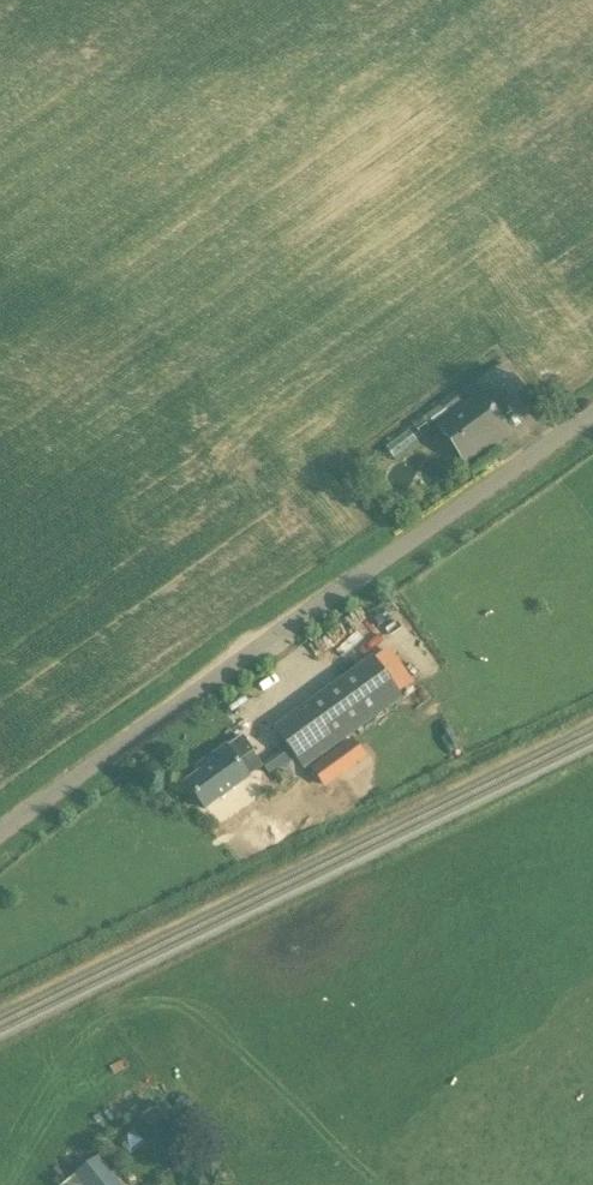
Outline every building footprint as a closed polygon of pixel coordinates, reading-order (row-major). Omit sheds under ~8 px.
[(512,434),(494,411),(524,388),(505,363),(464,394),(471,403),(464,408),(465,412),(440,429),(466,465),(491,445),(493,448),(512,434)] [(429,429),(463,404),(456,395),(422,419),(429,429)] [(276,731),(304,770),(402,700),(374,661),(276,731)] [(254,751),(242,737),(206,763),(210,768),(188,784),(206,810),(250,779),(238,763),(254,751)] [(312,769),(325,787),(364,758),(351,740),(312,769)] [(63,1184),(123,1184),(99,1155),(63,1184)]
